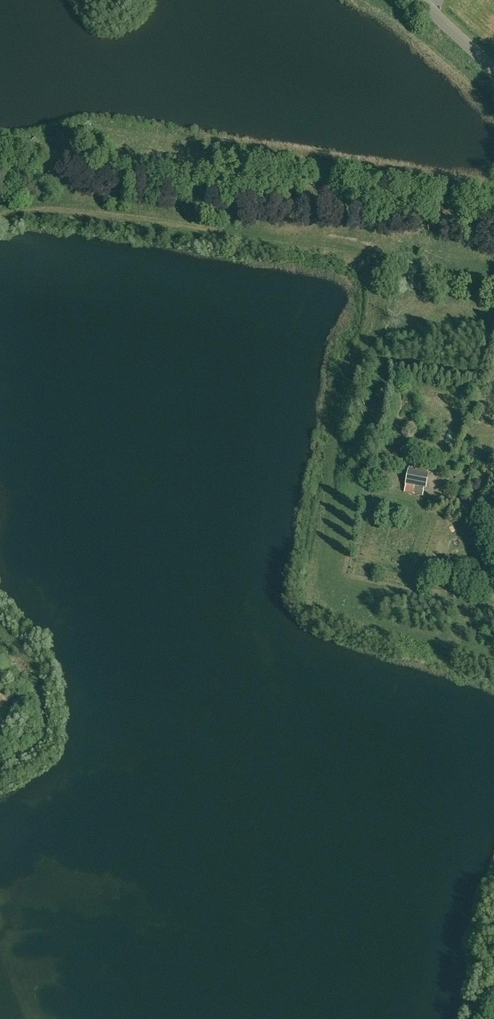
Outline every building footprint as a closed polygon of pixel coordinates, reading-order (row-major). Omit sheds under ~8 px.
[(430,474),(409,469),(405,486),(406,486),(404,493),(423,496),(425,489),(426,490),(430,474)]
